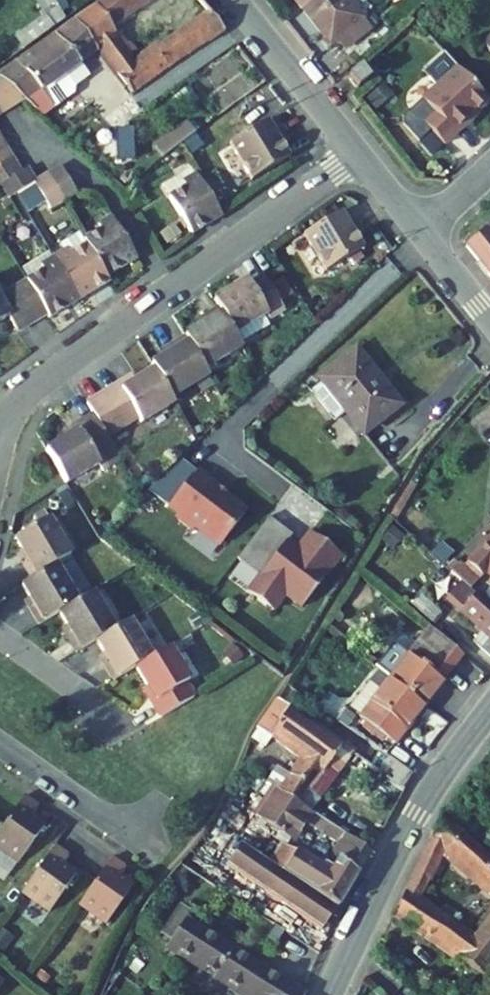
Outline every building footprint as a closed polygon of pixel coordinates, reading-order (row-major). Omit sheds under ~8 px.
[(44,16),(52,30),(65,20),(53,0),(35,0),(44,16)] [(132,95),(225,31),(209,12),(136,64),(130,55),(136,51),(130,42),(124,46),(110,26),(147,0),(104,0),(75,20),(97,51),(132,95)] [(314,0),(292,0),(301,11),(314,0)] [(363,20),(347,0),(314,0),(301,11),(329,46),(363,20)] [(33,44),(52,30),(44,16),(24,31),(33,44)] [(97,51),(75,20),(0,75),(0,79),(24,101),(26,103),(43,90),(55,106),(70,95),(71,88),(87,77),(78,65),(97,51)] [(481,45),(489,54),(489,37),(481,45)] [(422,100),(436,115),(425,125),(444,146),(467,125),(465,123),(487,102),(456,68),(422,100)] [(357,88),(368,80),(360,70),(349,78),(357,88)] [(3,114),(24,101),(0,79),(0,110),(3,114)] [(43,90),(26,103),(41,116),(55,106),(43,90)] [(290,158),(268,120),(229,144),(251,182),(290,158)] [(163,159),(194,136),(186,126),(155,149),(163,159)] [(133,157),(132,127),(116,128),(117,158),(133,157)] [(5,147),(0,149),(0,167),(12,159),(5,147)] [(12,159),(0,167),(0,184),(20,172),(12,159)] [(61,167),(47,176),(64,202),(77,194),(61,167)] [(195,175),(191,167),(177,176),(182,184),(195,175)] [(9,199),(34,184),(35,183),(26,168),(20,172),(0,184),(9,199)] [(161,185),(192,235),(221,217),(195,175),(182,184),(177,176),(161,185)] [(34,184),(50,211),(64,202),(47,176),(35,183),(34,184)] [(331,270),(359,252),(364,249),(341,212),(302,236),(325,273),(331,270)] [(84,240),(86,244),(107,278),(137,260),(111,217),(98,226),(100,230),(84,240)] [(489,277),(489,224),(465,246),(489,277)] [(107,278),(86,244),(69,255),(66,251),(54,258),(79,301),(110,282),(107,278)] [(335,276),(363,259),(359,252),(331,270),(335,276)] [(79,301),(54,258),(52,260),(48,254),(23,269),(29,279),(26,281),(47,316),(49,319),(79,301)] [(234,335),(266,315),(269,320),(284,311),(264,276),(249,285),(247,280),(213,300),(219,309),(234,335)] [(8,318),(18,334),(47,316),(26,281),(0,297),(0,323),(8,318)] [(205,370),(242,348),(234,335),(219,309),(200,320),(203,324),(184,336),(185,338),(205,370)] [(172,399),(209,376),(205,370),(185,338),(167,348),(170,353),(151,364),(154,369),(172,399)] [(397,406),(354,354),(322,380),(364,433),(397,406)] [(107,438),(138,419),(141,424),(175,404),(172,399),(154,369),(121,389),(118,384),(86,403),(93,414),(107,438)] [(213,426),(223,415),(214,407),(204,417),(213,426)] [(112,451),(114,449),(107,438),(93,414),(74,425),(78,431),(45,450),(66,485),(99,465),(96,460),(112,451)] [(103,473),(119,463),(112,451),(96,460),(99,465),(103,473)] [(199,527),(223,546),(250,513),(222,490),(224,487),(204,470),(173,505),(182,513),(183,520),(193,528),(199,527)] [(71,556),(49,519),(14,540),(25,558),(21,561),(31,579),(56,565),(71,556)] [(296,538),(273,519),(240,560),(262,578),(249,593),(273,613),(286,598),(303,611),(343,561),(314,537),(301,552),(291,545),(296,538)] [(468,563),(483,578),(487,575),(489,578),(489,540),(468,563)] [(478,581),(459,563),(450,573),(462,583),(470,590),(478,581)] [(78,602),(56,565),(31,579),(22,585),(33,604),(28,607),(39,625),(58,614),(78,602)] [(488,586),(479,580),(478,581),(470,590),(474,595),(477,591),(489,602),(489,588),(488,586)] [(489,657),(489,602),(477,591),(474,595),(470,590),(462,583),(445,603),(481,634),(473,642),(489,657)] [(58,614),(69,633),(65,635),(76,654),(96,642),(115,630),(93,593),(78,602),(58,614)] [(96,642),(107,661),(102,663),(113,682),(135,669),(152,658),(131,621),(115,630),(96,642)] [(444,622),(435,632),(455,649),(462,639),(444,622)] [(426,706),(463,656),(455,649),(435,632),(429,627),(390,678),(426,706)] [(195,698),(186,683),(189,681),(170,648),(152,658),(135,669),(154,701),(151,703),(160,719),(195,698)] [(426,706),(390,678),(379,670),(349,708),(379,733),(395,745),(426,706)] [(271,739),(301,758),(289,774),(276,766),(266,782),(276,790),(300,806),(328,767),(338,774),(344,766),(397,803),(413,775),(388,757),(377,771),(371,767),(342,747),(343,746),(278,698),(256,728),(258,729),(271,739)] [(251,738),(264,748),(271,739),(258,729),(251,738)] [(371,744),(387,756),(395,745),(379,733),(371,744)] [(371,767),(377,771),(388,757),(381,752),(371,767)] [(338,774),(328,767),(300,806),(310,812),(338,774)] [(291,842),(310,812),(300,806),(276,790),(257,819),(291,842)] [(25,796),(0,831),(0,835),(25,854),(46,825),(33,816),(38,808),(37,804),(25,796)] [(489,893),(489,859),(441,817),(409,881),(423,891),(442,852),(489,893)] [(329,856),(337,861),(358,874),(372,852),(343,834),(329,856)] [(268,863),(338,910),(358,874),(337,861),(325,880),(291,859),(295,854),(280,844),(268,863)] [(68,854),(55,845),(29,884),(56,903),(77,874),(64,865),(68,859),(68,854)] [(323,932),(338,910),(268,863),(242,846),(227,868),(323,932)] [(126,867),(112,858),(85,896),(114,915),(133,886),(119,877),(126,867)] [(420,898),(423,891),(409,881),(392,915),(483,977),(489,969),(489,937),(480,930),(476,935),(420,898)] [(480,930),(489,937),(489,917),(480,930)] [(244,994),(252,994),(253,993),(255,994),(302,994),(184,920),(168,946),(244,994)] [(257,953),(298,979),(316,950),(274,925),(257,953)]
